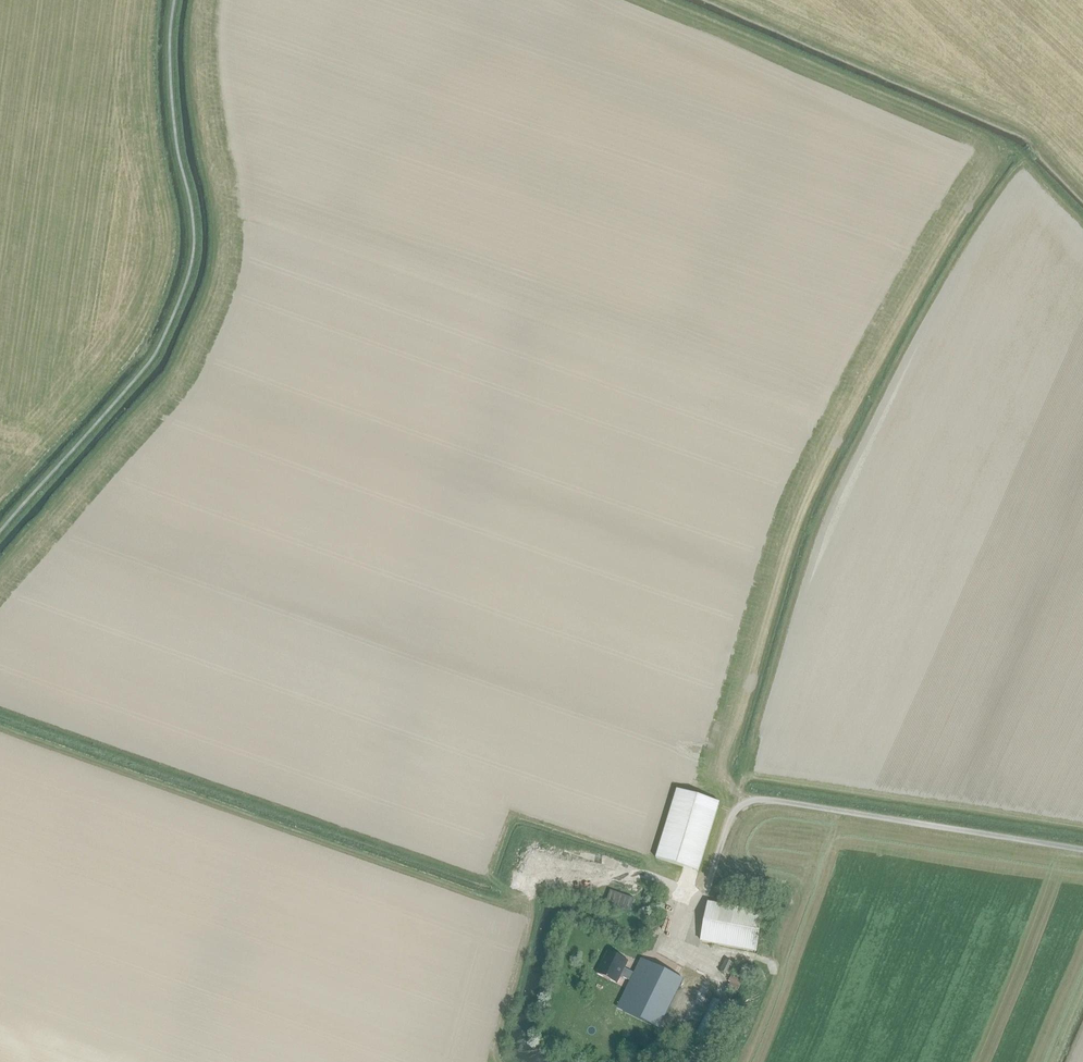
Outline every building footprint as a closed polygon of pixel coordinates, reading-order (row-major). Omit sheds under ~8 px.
[(677,790),(655,858),(698,871),(719,803),(677,790)] [(612,891),(609,904),(636,910),(639,898),(612,891)] [(707,903),(700,942),(756,952),(763,913),(707,903)] [(607,951),(596,974),(616,984),(620,976),(637,984),(624,1012),(659,1028),(683,978),(647,962),(640,976),(624,969),(627,961),(607,951)] [(719,971),(727,974),(733,964),(725,960),(719,971)] [(750,966),(743,963),(737,977),(744,980),(750,966)] [(742,982),(731,976),(728,981),(739,987),(742,982)] [(739,987),(730,983),(728,987),(737,992),(739,987)]
